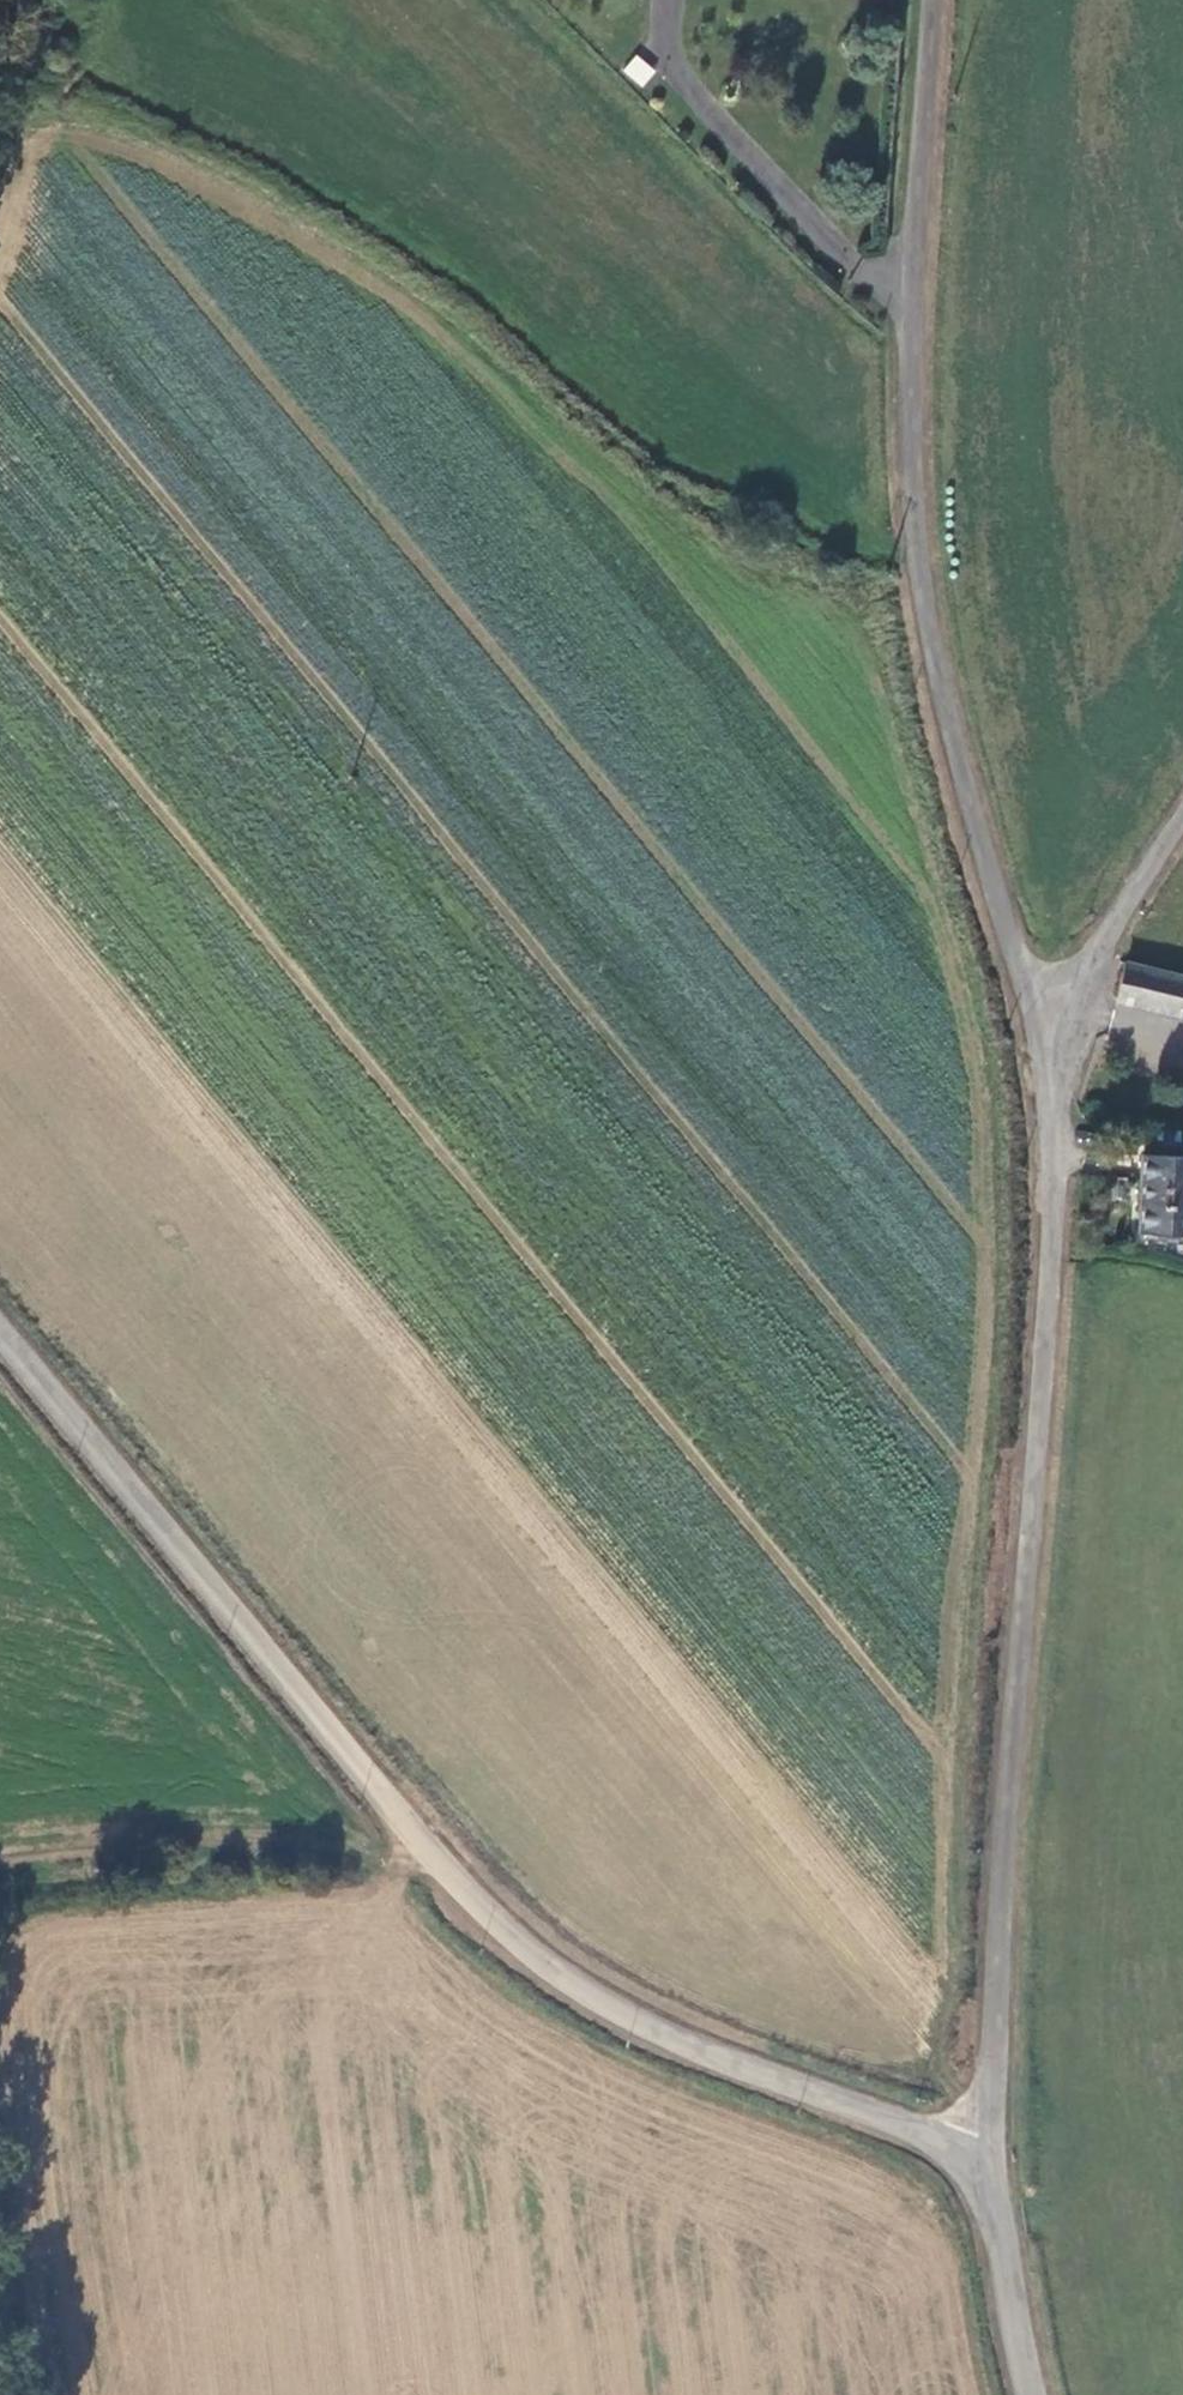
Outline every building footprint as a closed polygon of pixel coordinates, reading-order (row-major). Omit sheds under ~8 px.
[(621,72),(642,88),(656,70),(635,54),(621,72)] [(1128,960),(1118,1001),(1182,1018),(1182,973),(1128,960)] [(1144,1158),(1142,1234),(1182,1235),(1182,1159),(1144,1158)]
